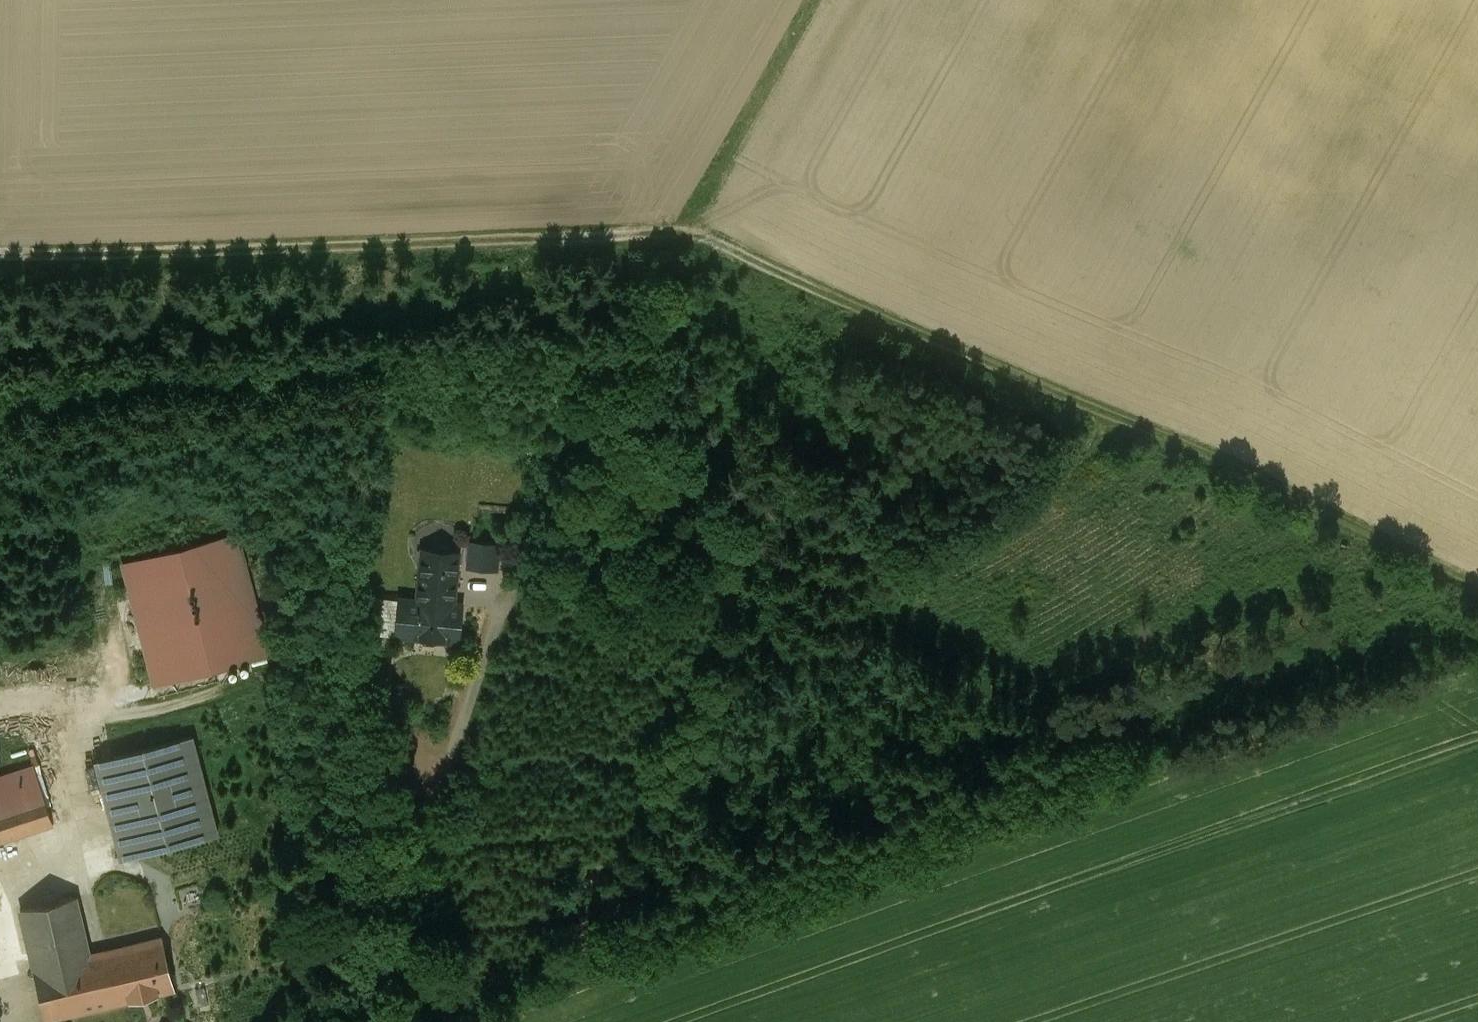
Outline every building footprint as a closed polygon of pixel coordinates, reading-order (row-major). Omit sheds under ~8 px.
[(238,534),(124,564),(155,683),(269,654),(238,534)] [(500,545),(472,542),(470,566),(497,568),(500,545)] [(431,549),(424,549),(418,601),(454,605),(459,552),(452,551),(448,545),(435,543),(431,549)] [(459,642),(462,606),(454,605),(418,601),(401,599),(397,636),(459,642)] [(218,833),(193,737),(96,762),(121,860),(218,833)] [(35,769),(0,780),(0,843),(54,826),(35,769)] [(91,957),(76,898),(21,910),(48,1020),(175,988),(163,940),(91,957)] [(166,1014),(162,1021),(182,1021),(166,1014)]
